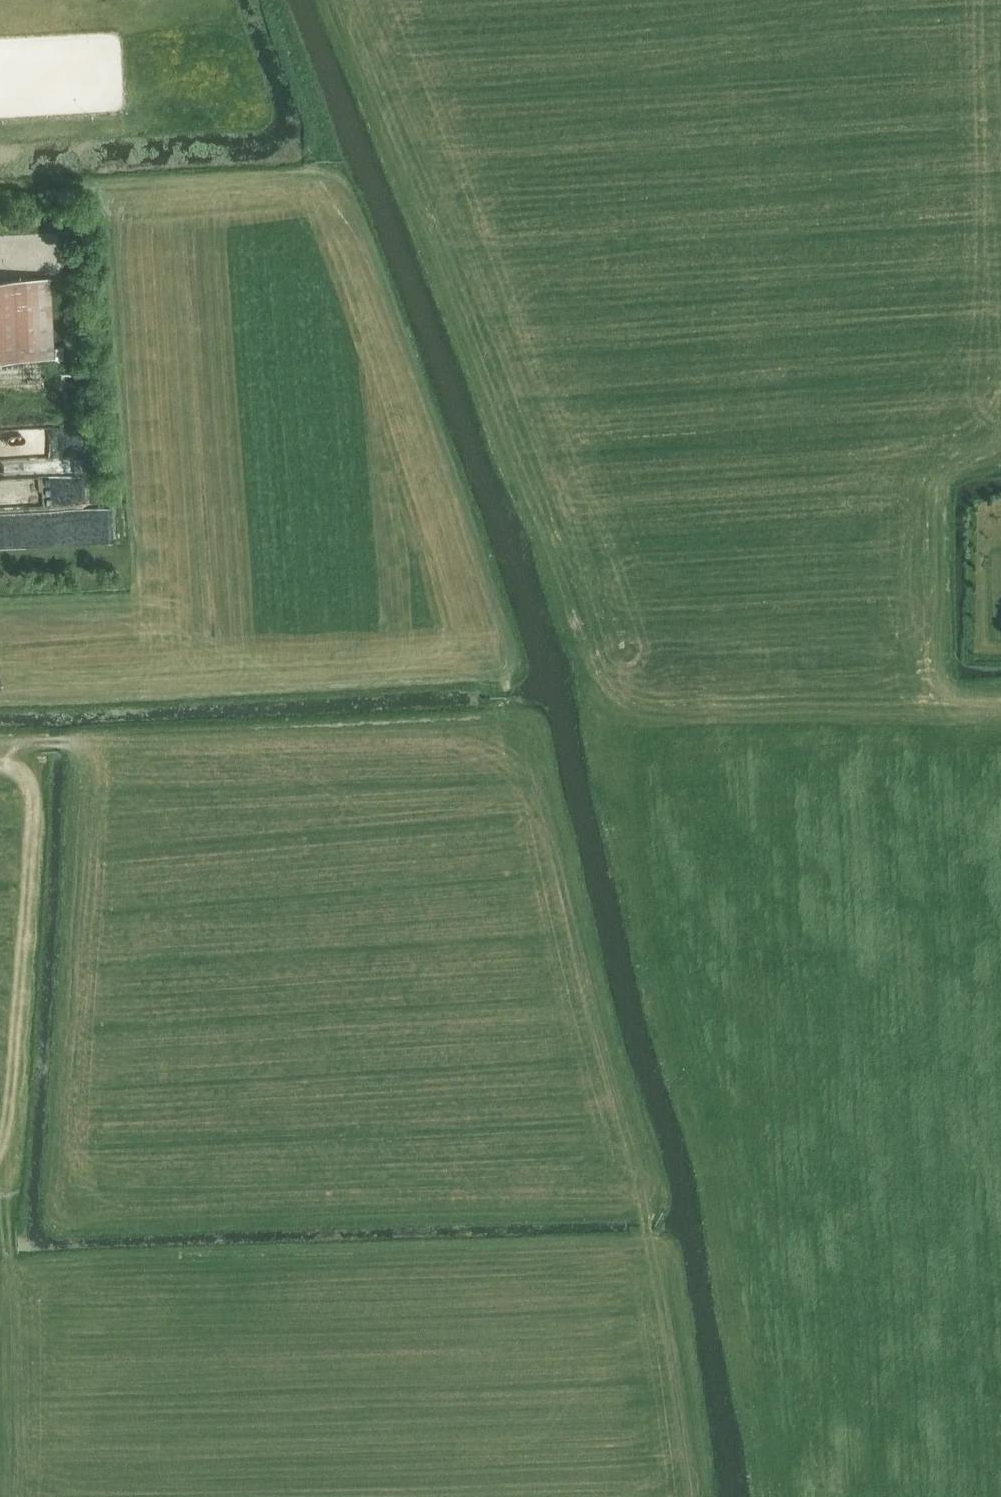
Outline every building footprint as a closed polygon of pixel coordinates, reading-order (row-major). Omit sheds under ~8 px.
[(21,279),(0,280),(0,360),(52,358),(48,278),(21,279)] [(41,469),(40,501),(65,502),(66,470),(41,469)]
